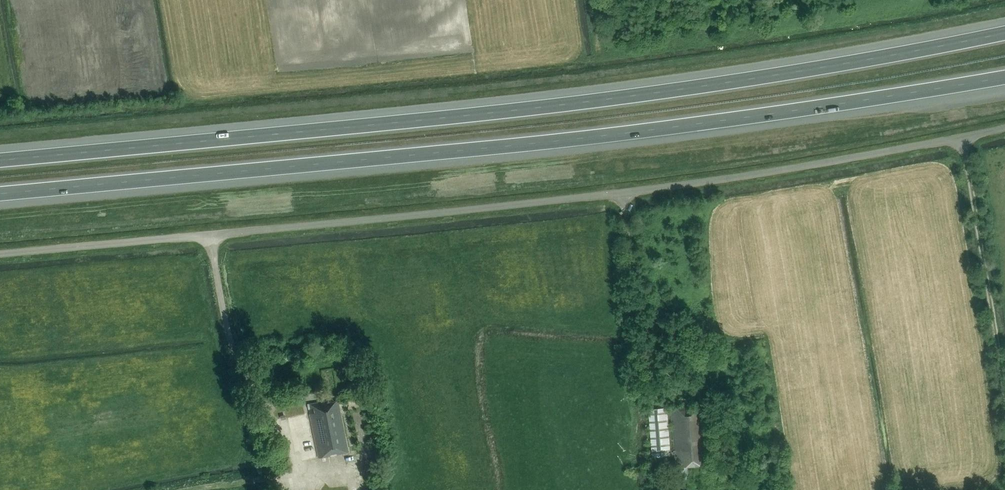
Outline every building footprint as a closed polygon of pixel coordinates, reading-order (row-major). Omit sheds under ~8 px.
[(327,402),(326,400),(307,404),(319,458),(330,456),(330,454),(336,452),(337,454),(348,452),(338,399),(327,402)] [(672,408),(675,451),(671,451),(667,408),(648,409),(653,458),(675,455),(676,467),(679,467),(680,466),(680,469),(677,469),(677,480),(690,478),(688,468),(687,466),(712,463),(707,404),(672,408)]
